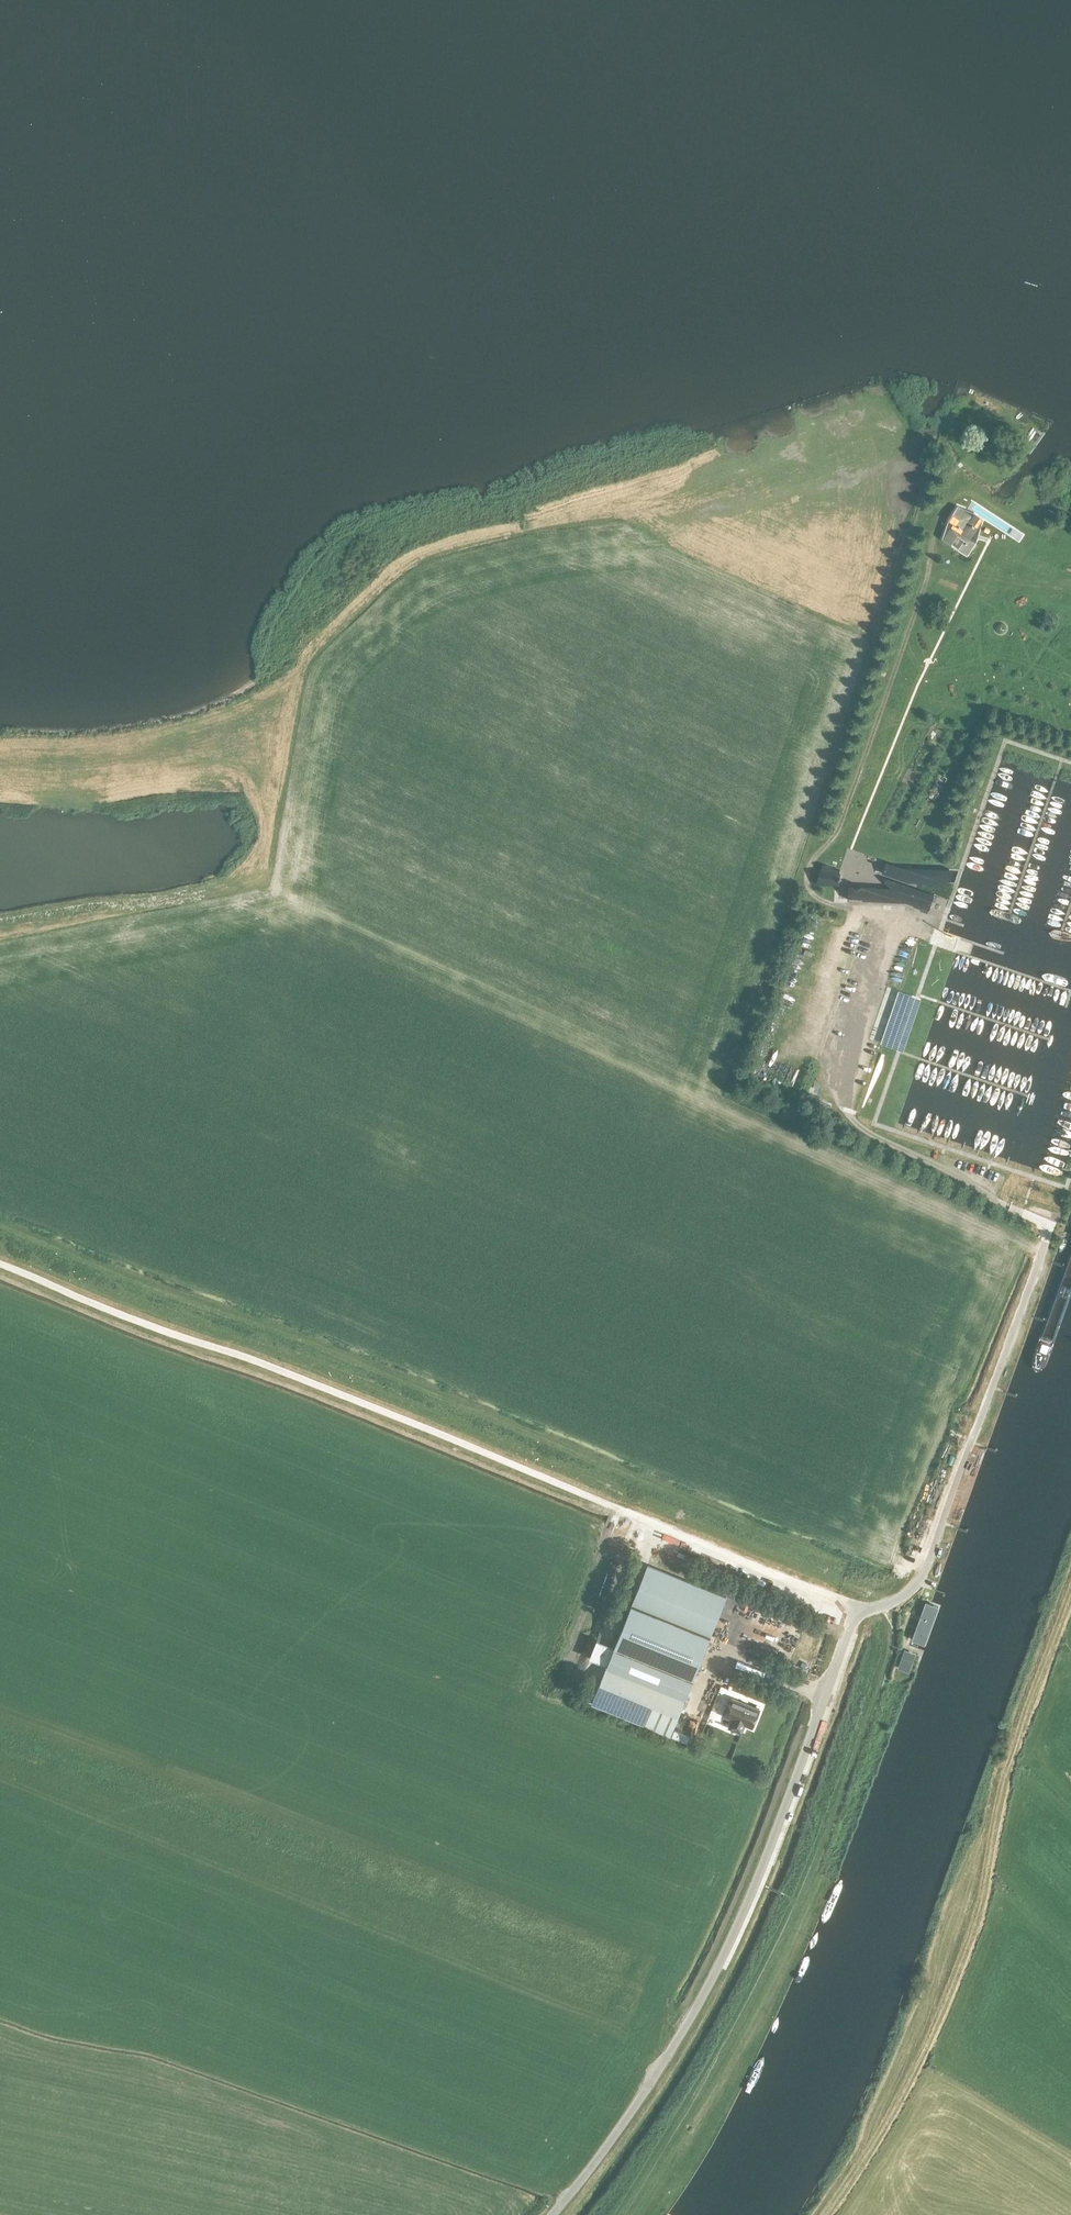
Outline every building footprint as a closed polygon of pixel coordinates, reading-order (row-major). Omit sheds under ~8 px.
[(967,555),(976,541),(971,537),(983,518),(974,511),(972,515),(957,506),(948,519),(953,522),(942,539),(951,544),(957,535),(964,539),(958,549),(967,555)] [(949,869),(901,866),(886,861),(882,873),(913,883),(914,882),(948,883),(949,869)] [(840,870),(822,863),(815,884),(839,885),(840,870)] [(848,899),(904,902),(929,909),(934,894),(884,877),(884,882),(891,887),(848,885),(848,899)] [(915,996),(899,990),(881,1043),(896,1048),(897,1048),(903,1050),(921,998),(915,996)] [(648,1564),(615,1646),(693,1678),(726,1596),(648,1564)] [(939,1606),(926,1601),(912,1640),(925,1644),(939,1606)] [(592,1702),(670,1734),(693,1678),(615,1646),(592,1702)] [(903,1654),(898,1668),(909,1672),(914,1658),(903,1654)] [(744,1724),(752,1727),(759,1709),(732,1698),(725,1716),(732,1719),(729,1727),(741,1732),(744,1724)] [(690,1736),(674,1730),(672,1736),(688,1742),(690,1736)]
